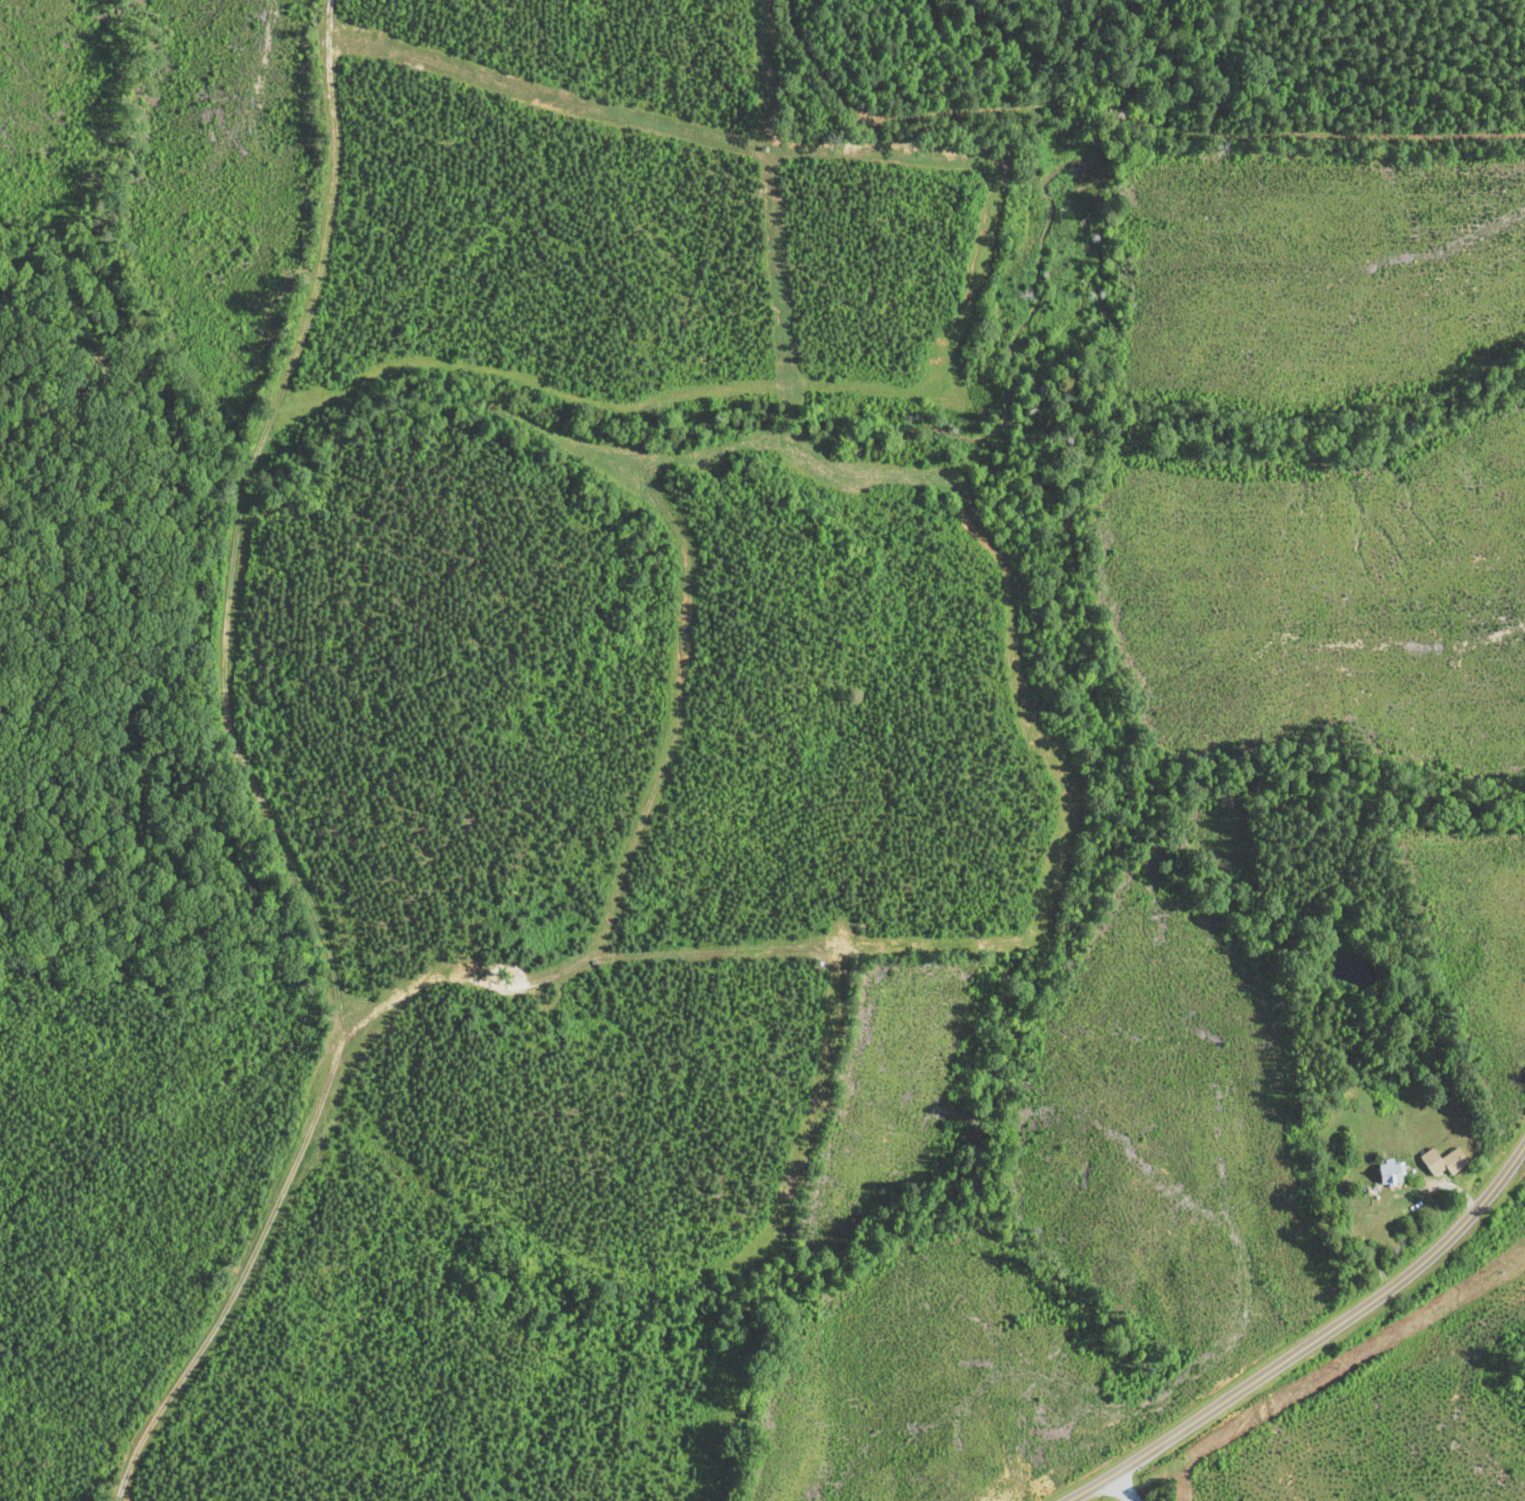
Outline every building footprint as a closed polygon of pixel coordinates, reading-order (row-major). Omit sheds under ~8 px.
[(1441,1160),(1452,1177),(1472,1165),(1461,1147),(1441,1160)] [(1403,1160),(1381,1165),(1385,1187),(1407,1183),(1403,1160)]
